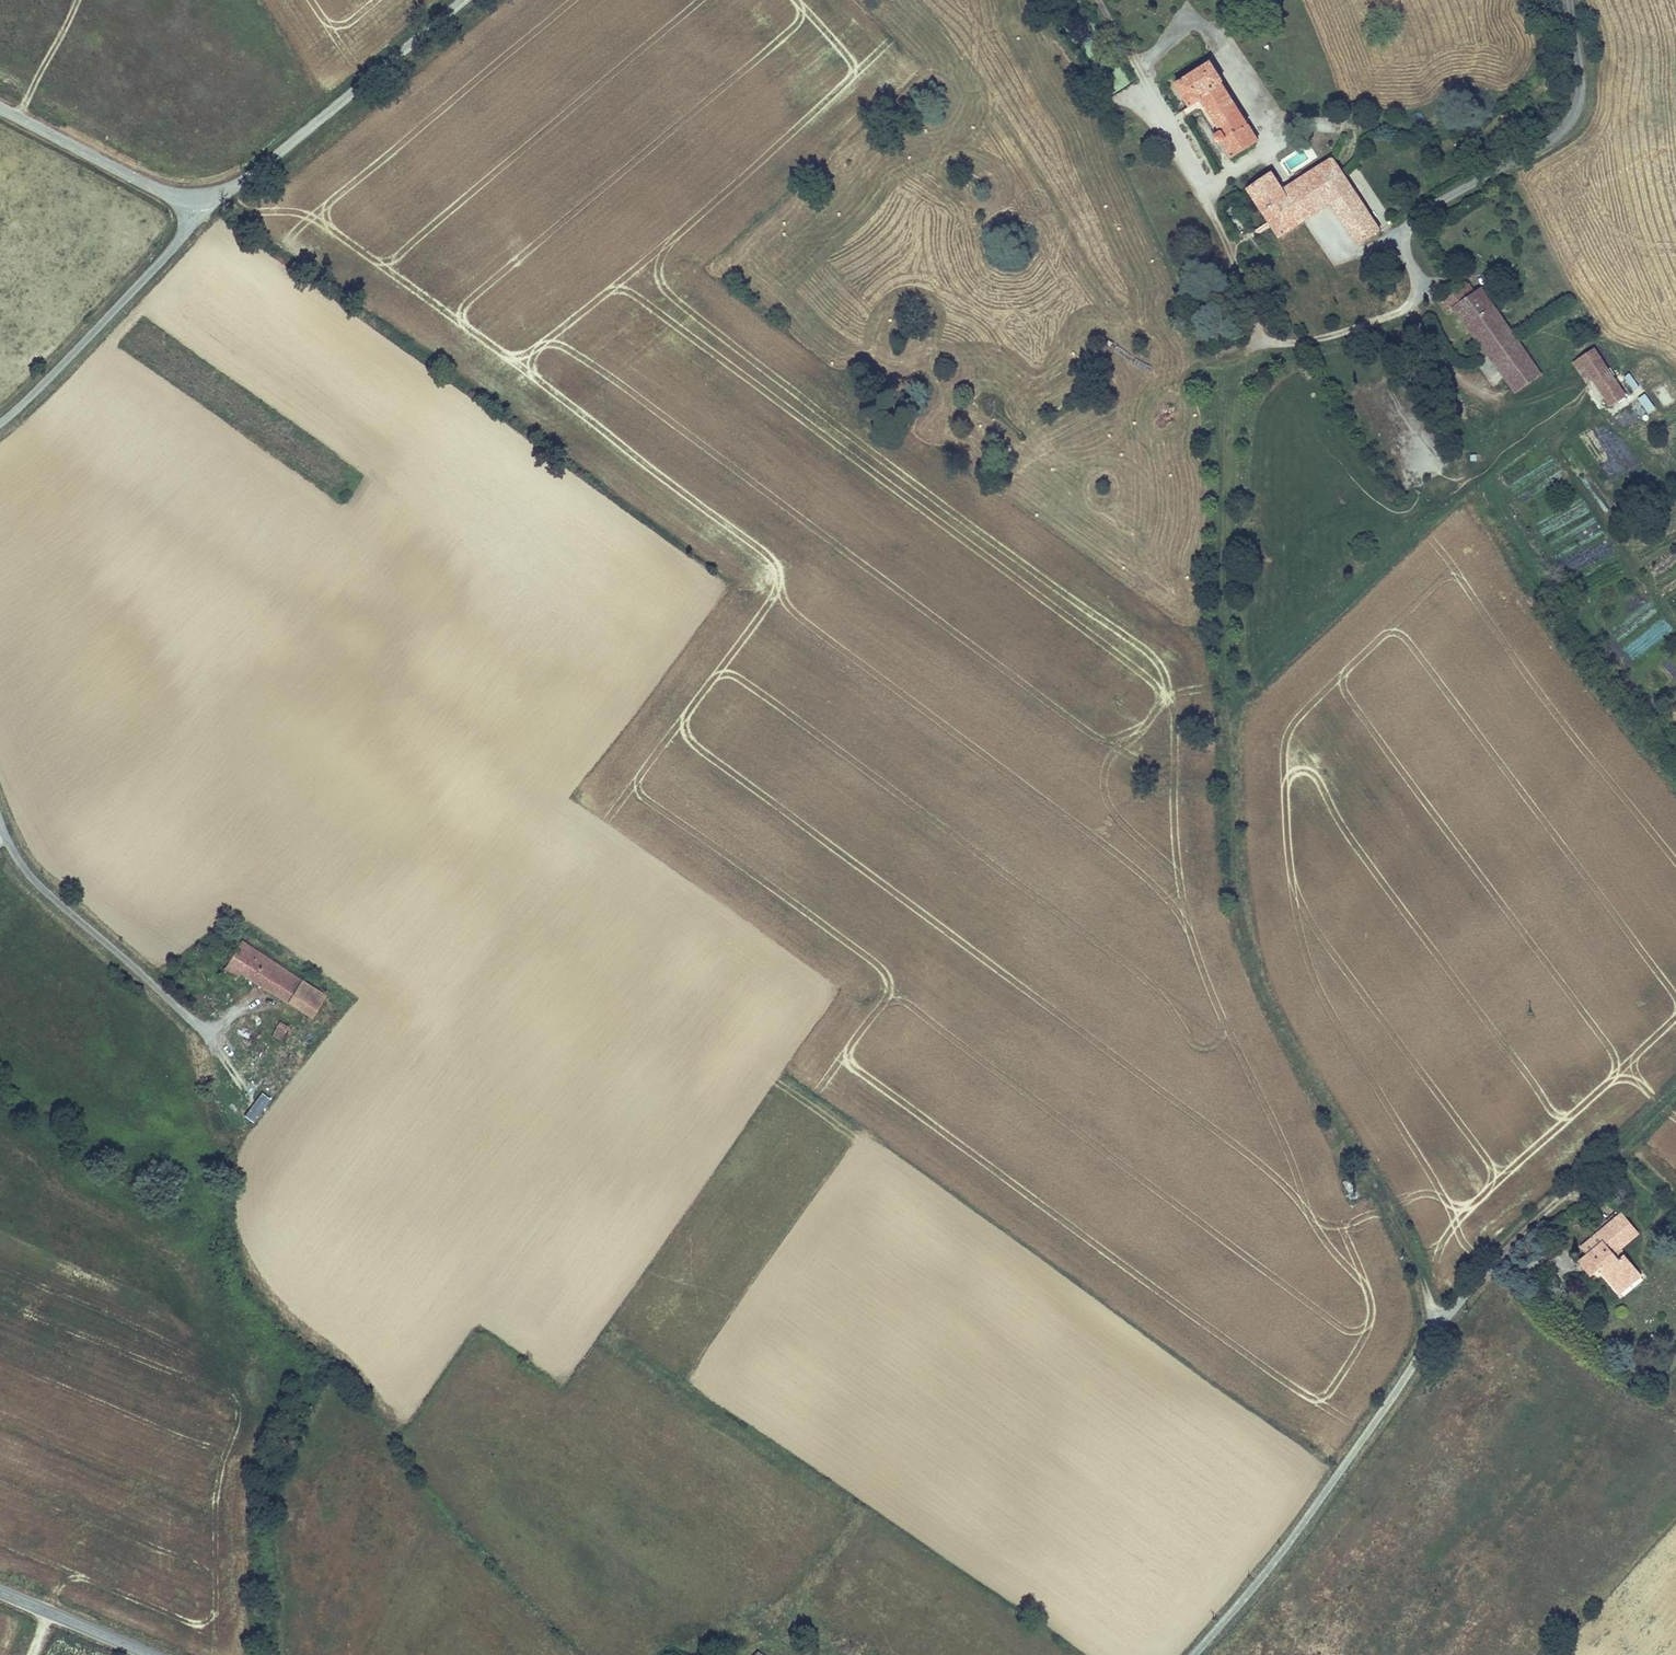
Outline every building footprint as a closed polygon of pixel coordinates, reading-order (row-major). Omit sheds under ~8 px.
[(1259,143),(1221,80),(1223,79),(1214,65),(1210,67),(1176,87),(1190,111),(1193,117),(1199,113),(1206,115),(1219,138),(1216,140),(1220,146),(1222,145),(1232,160),(1259,143)] [(1186,121),(1193,117),(1190,111),(1182,116),(1186,121)] [(1279,237),(1330,203),(1359,248),(1367,244),(1380,235),(1333,157),(1282,189),(1271,173),(1247,188),(1279,237)] [(1278,275),(1283,283),(1295,274),(1291,267),(1278,275)] [(1516,339),(1495,309),(1489,312),(1478,297),(1471,301),(1463,289),(1441,304),(1448,314),(1457,308),(1490,357),(1516,339)] [(1495,309),(1484,293),(1478,297),(1489,312),(1495,309)] [(1533,366),(1516,339),(1490,357),(1508,383),(1509,383),(1533,366)] [(1629,399),(1596,352),(1581,363),(1596,384),(1615,410),(1629,399)] [(1596,384),(1581,363),(1574,368),(1589,389),(1596,384)] [(1517,394),(1541,378),(1533,366),(1509,383),(1508,383),(1517,394)] [(302,980),(243,941),(220,975),(226,979),(228,976),(235,981),(240,974),(276,996),(285,982),(297,989),(302,980)] [(300,1012),(315,988),(302,980),(297,989),(285,982),(276,996),(300,1012)] [(312,1019),(327,996),(315,988),(300,1012),(312,1019)] [(272,1035),(281,1041),(289,1027),(280,1021),(272,1035)] [(1618,1247),(1638,1230),(1619,1211),(1598,1231),(1604,1238),(1601,1242),(1612,1253),(1618,1247)] [(1642,1271),(1618,1247),(1612,1253),(1601,1242),(1604,1238),(1598,1231),(1597,1230),(1578,1248),(1584,1254),(1574,1264),(1589,1279),(1597,1271),(1619,1293),(1642,1271)]
